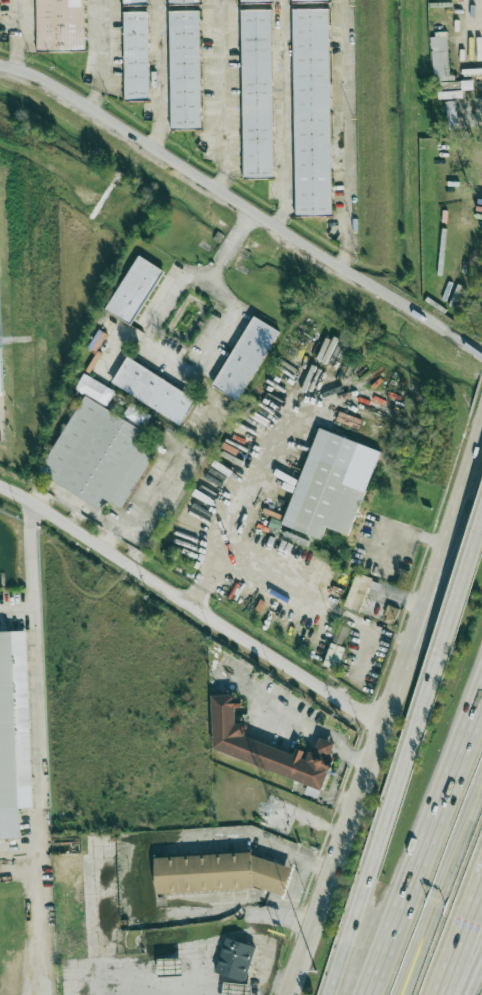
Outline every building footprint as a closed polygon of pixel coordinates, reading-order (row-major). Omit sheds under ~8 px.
[(39,50),(38,0),(84,0),(85,49),(39,50)] [(294,8),(332,8),(334,214),(296,214),(294,8)] [(242,9),(272,9),(274,175),(245,176),(242,9)] [(124,10),(149,10),(150,98),(125,98),(124,10)] [(171,12),(201,11),(203,126),(172,126),(171,12)] [(447,31),(431,32),(432,78),(448,77),(447,31)] [(161,268),(136,255),(106,310),(132,324),(161,268)] [(279,331),(252,316),(212,385),(238,400),(279,331)] [(181,423),(195,397),(126,357),(111,383),(181,423)] [(115,389),(82,374),(75,390),(108,405),(115,389)] [(154,451),(140,444),(146,431),(82,397),(40,474),(101,507),(105,499),(123,509),(154,451)] [(281,524),(320,540),(326,525),(348,534),(380,452),(319,427),(281,524)] [(345,608),(362,612),(371,577),(354,573),(345,608)] [(386,613),(388,614),(387,621),(395,622),(399,608),(388,605),(386,613)] [(323,664),(336,669),(351,629),(338,624),(323,664)] [(48,807),(47,777),(31,778),(27,631),(0,632),(0,809),(48,807)] [(213,747),(321,790),(333,759),(299,745),(294,756),(244,736),(235,723),(234,695),(210,696),(213,747)] [(293,867),(284,895),(254,886),(158,893),(156,857),(251,851),(251,854),(293,867)] [(215,972),(244,982),(256,947),(226,937),(215,972)]
